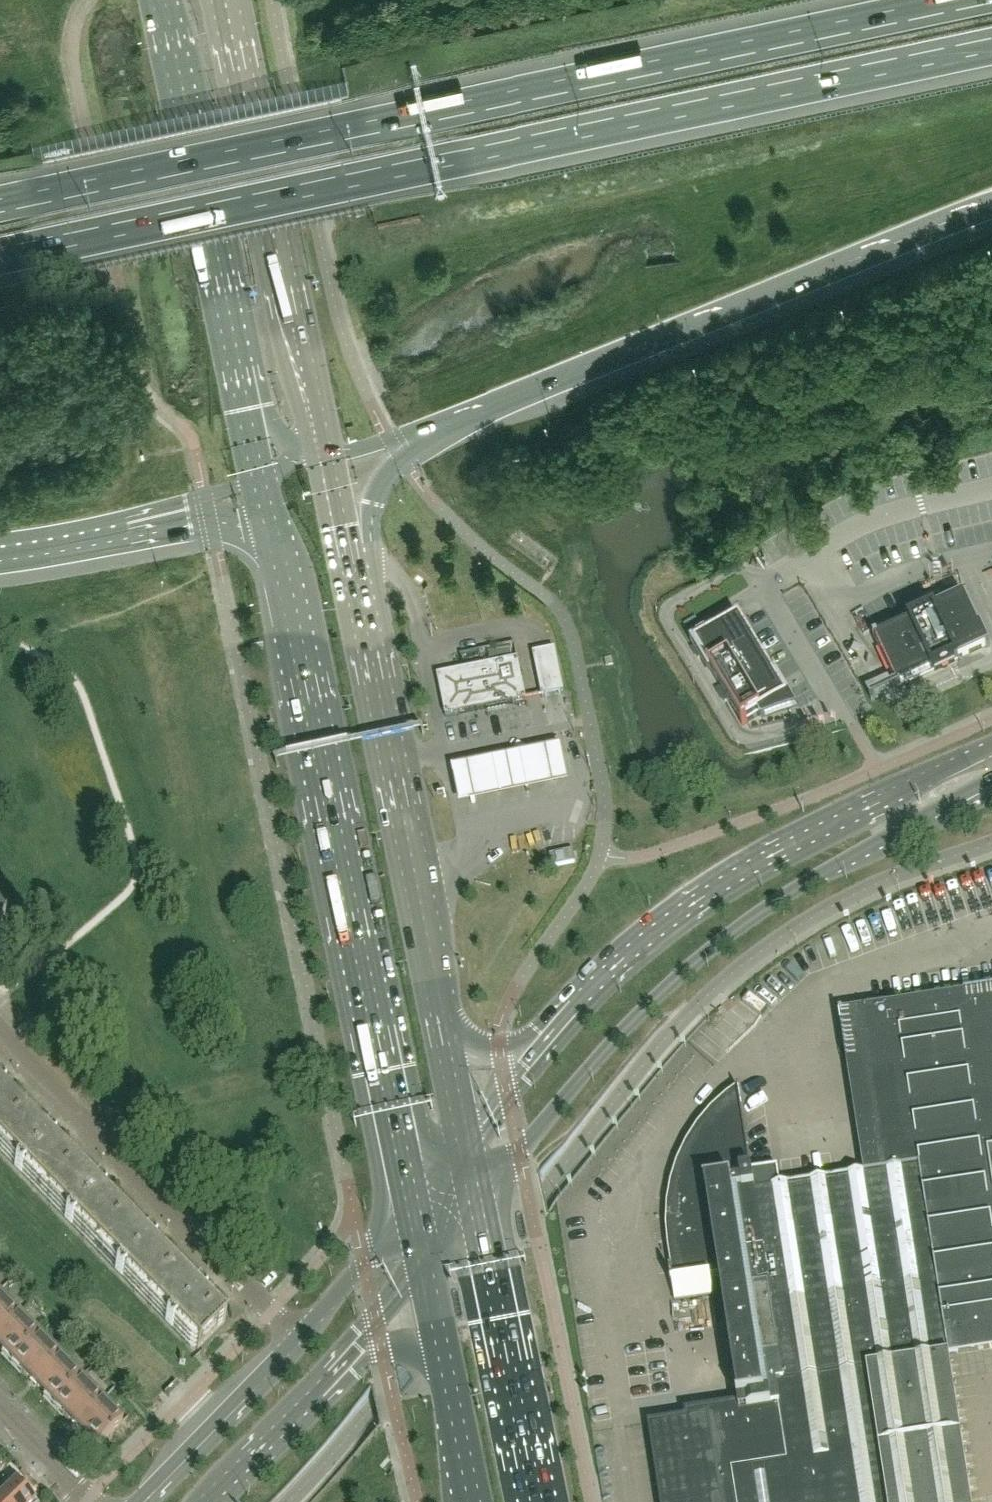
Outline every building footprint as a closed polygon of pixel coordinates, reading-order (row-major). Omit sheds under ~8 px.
[(935,671),(943,668),(943,669),(948,667),(948,665),(955,662),(955,661),(986,647),(987,649),(991,647),(989,644),(988,644),(982,631),(983,631),(981,627),(978,628),(965,600),(966,600),(965,596),(961,598),(962,601),(933,614),(932,612),(912,621),(913,623),(876,640),(898,688),(910,682),(911,684),(916,682),(915,680),(935,670),(935,671)] [(726,627),(722,629),(715,633),(695,645),(697,649),(694,650),(700,659),(702,658),(712,675),(721,689),(722,690),(718,693),(725,704),(728,702),(729,703),(741,723),(741,724),(743,727),(748,724),(748,723),(758,717),(759,718),(762,716),(762,715),(787,699),(777,682),(778,681),(776,678),(775,678),(740,619),(739,619),(738,620),(737,620),(736,621),(735,621),(735,622),(734,622),(733,622),(733,623),(732,623),(731,624),(726,627)] [(511,648),(488,652),(491,664),(514,660),(511,648)] [(564,698),(554,654),(545,656),(533,659),(542,702),(554,700),(564,698)] [(527,701),(518,660),(437,676),(446,718),(527,701)] [(471,773),(452,777),(460,815),(480,811),(569,792),(561,755),(471,773)] [(574,851),(550,856),(552,867),(576,863),(574,851)] [(649,1424),(661,1501),(972,1501),(950,1357),(947,1338),(976,1334),(977,1340),(991,1338),(991,990),(908,1003),(908,999),(898,1001),(898,1004),(859,1011),(883,1165),(884,1172),(781,1187),(780,1181),(778,1169),(756,1173),(744,1174),(743,1170),(751,1165),(739,1088),(738,1088),(737,1088),(738,1092),(739,1099),(730,1105),(716,1119),(703,1134),(692,1150),(684,1168),(678,1188),(674,1208),(674,1213),(673,1212),(672,1221),(674,1221),(674,1226),(673,1226),(675,1247),(680,1282),(681,1282),(681,1283),(721,1277),(723,1293),(723,1294),(724,1294),(726,1311),(726,1312),(729,1329),(729,1330),(732,1347),(731,1347),(732,1348),(734,1364),(734,1365),(734,1366),(735,1365),(737,1382),(737,1383),(741,1404),(718,1407),(707,1409),(708,1416),(649,1424)] [(675,1290),(676,1305),(714,1304),(714,1289),(675,1290)] [(98,1461),(126,1435),(0,1303),(0,1358),(98,1461)] [(27,1493),(31,1490),(20,1478),(0,1497),(0,1501),(36,1501),(27,1493)]
